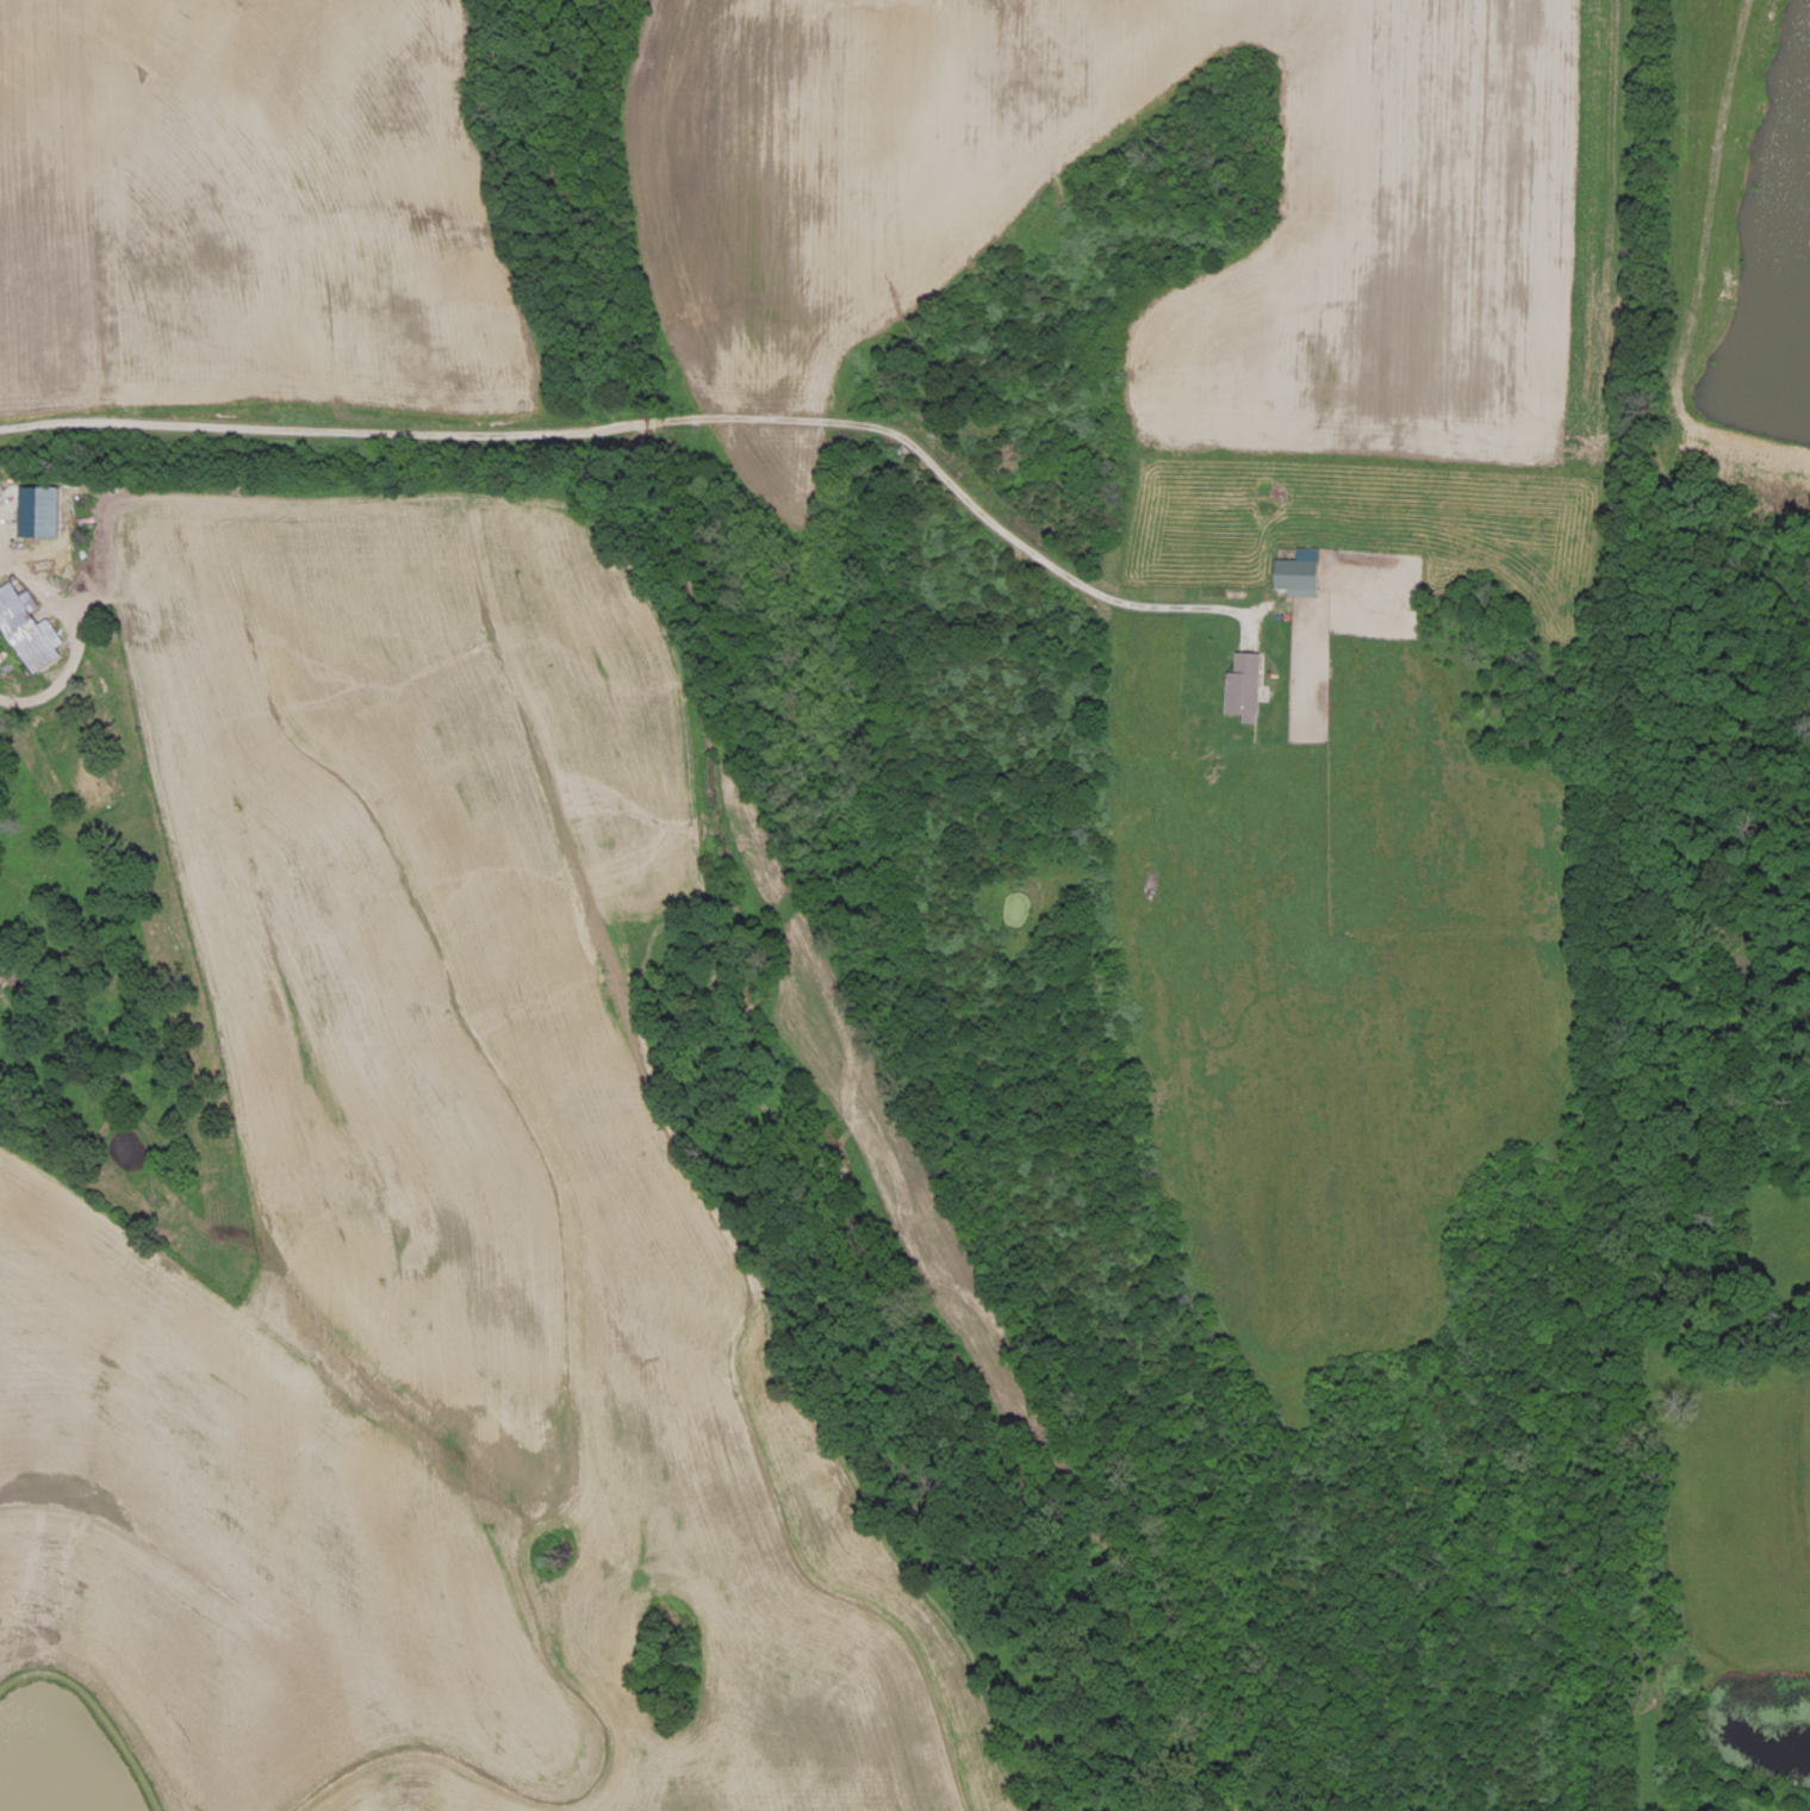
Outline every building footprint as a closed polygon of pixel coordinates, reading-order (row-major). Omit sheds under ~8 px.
[(54,643),(61,639),(53,626),(49,629),(43,620),(39,622),(17,585),(15,586),(10,579),(0,585),(0,620),(31,671),(60,653),(54,643)]
